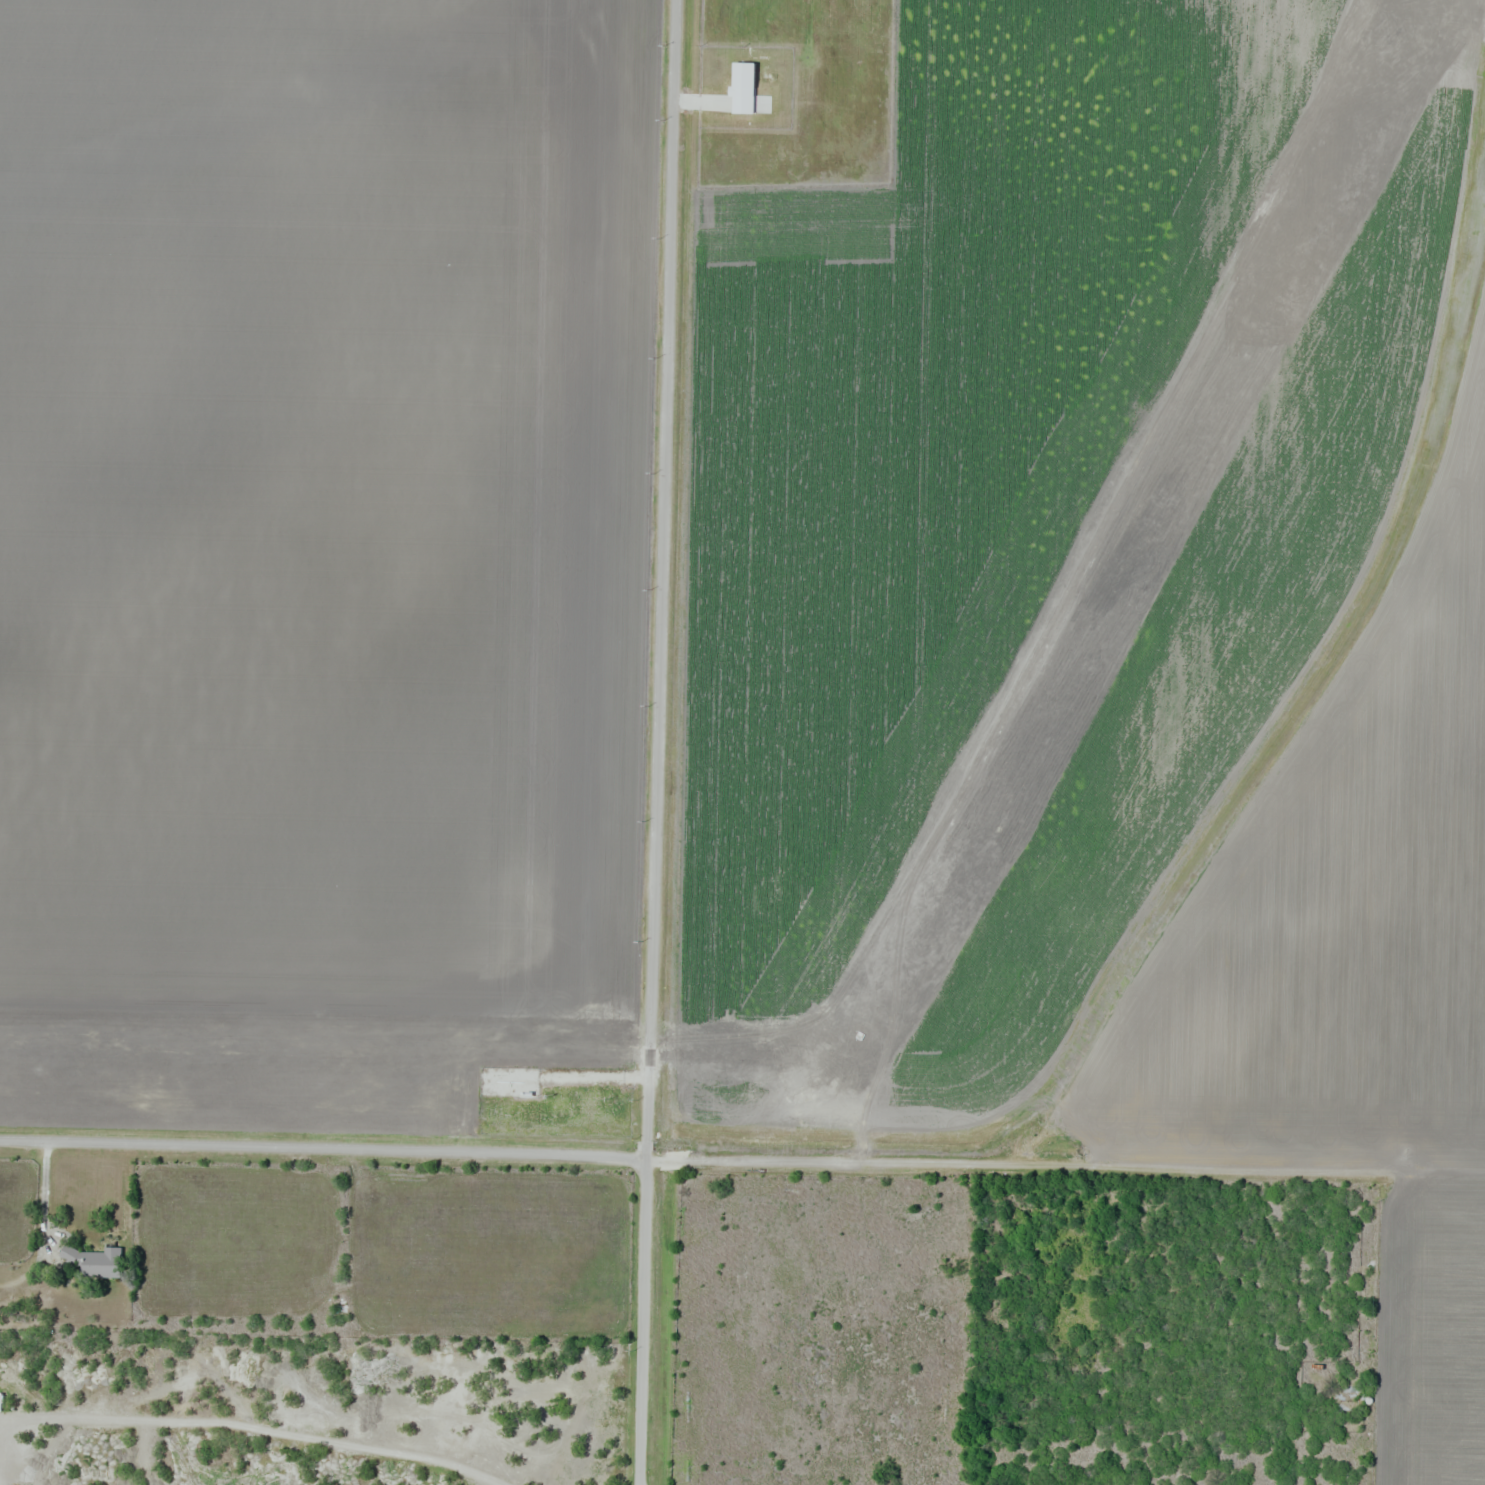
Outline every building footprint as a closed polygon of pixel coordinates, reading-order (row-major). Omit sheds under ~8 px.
[(735,66),(757,67),(755,117),(733,116),(735,66)] [(63,1258),(69,1246),(85,1254),(108,1254),(108,1250),(125,1250),(124,1280),(86,1279),(86,1269),(63,1258)] [(1362,1394),(1334,1394),(1334,1401),(1349,1401),(1349,1409),(1362,1409),(1362,1394)]
